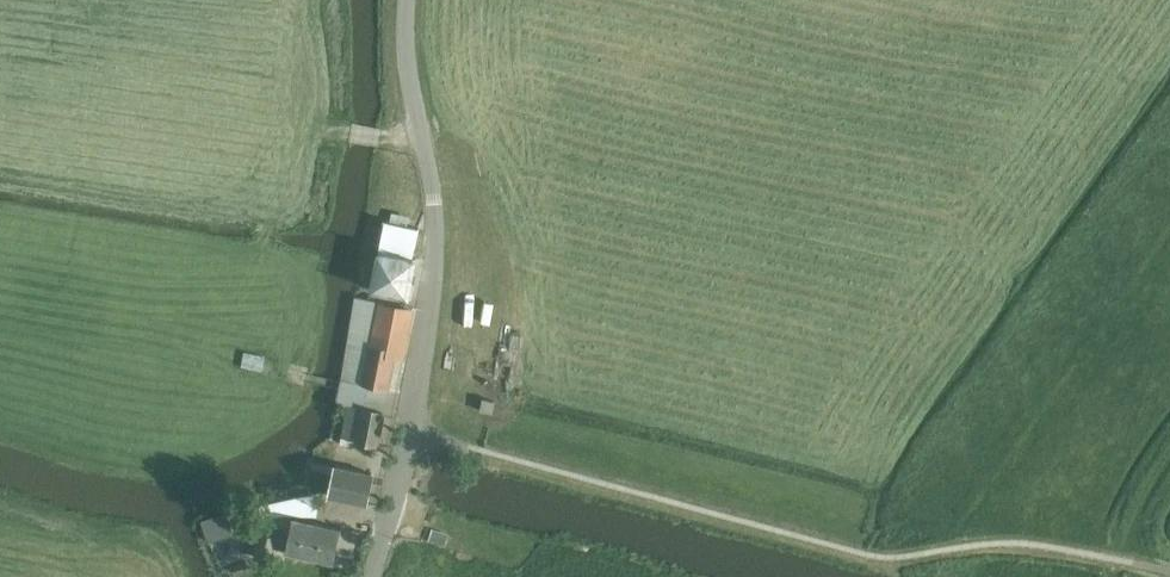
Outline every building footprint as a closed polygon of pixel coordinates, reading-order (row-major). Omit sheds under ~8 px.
[(356,287),(371,289),(371,290),(411,298),(419,257),(414,257),(419,229),(386,221),(381,250),(378,250),(376,263),(361,261),(356,287)] [(390,389),(395,358),(404,360),(407,350),(413,308),(378,300),(362,383),(390,389)] [(492,412),(494,401),(483,398),(481,410),(492,412)] [(384,412),(363,407),(362,409),(346,405),(339,442),(356,446),(357,439),(377,445),(384,412)] [(365,505),(372,472),(335,463),(328,496),(365,505)] [(296,508),(317,513),(321,491),(299,496),(256,505),(259,517),(260,517),(260,514),(297,507),(296,508)] [(332,560),(340,528),(293,517),(288,538),(259,531),(254,554),(271,558),(273,546),(332,560)] [(433,530),(427,543),(444,550),(450,538),(433,530)]
